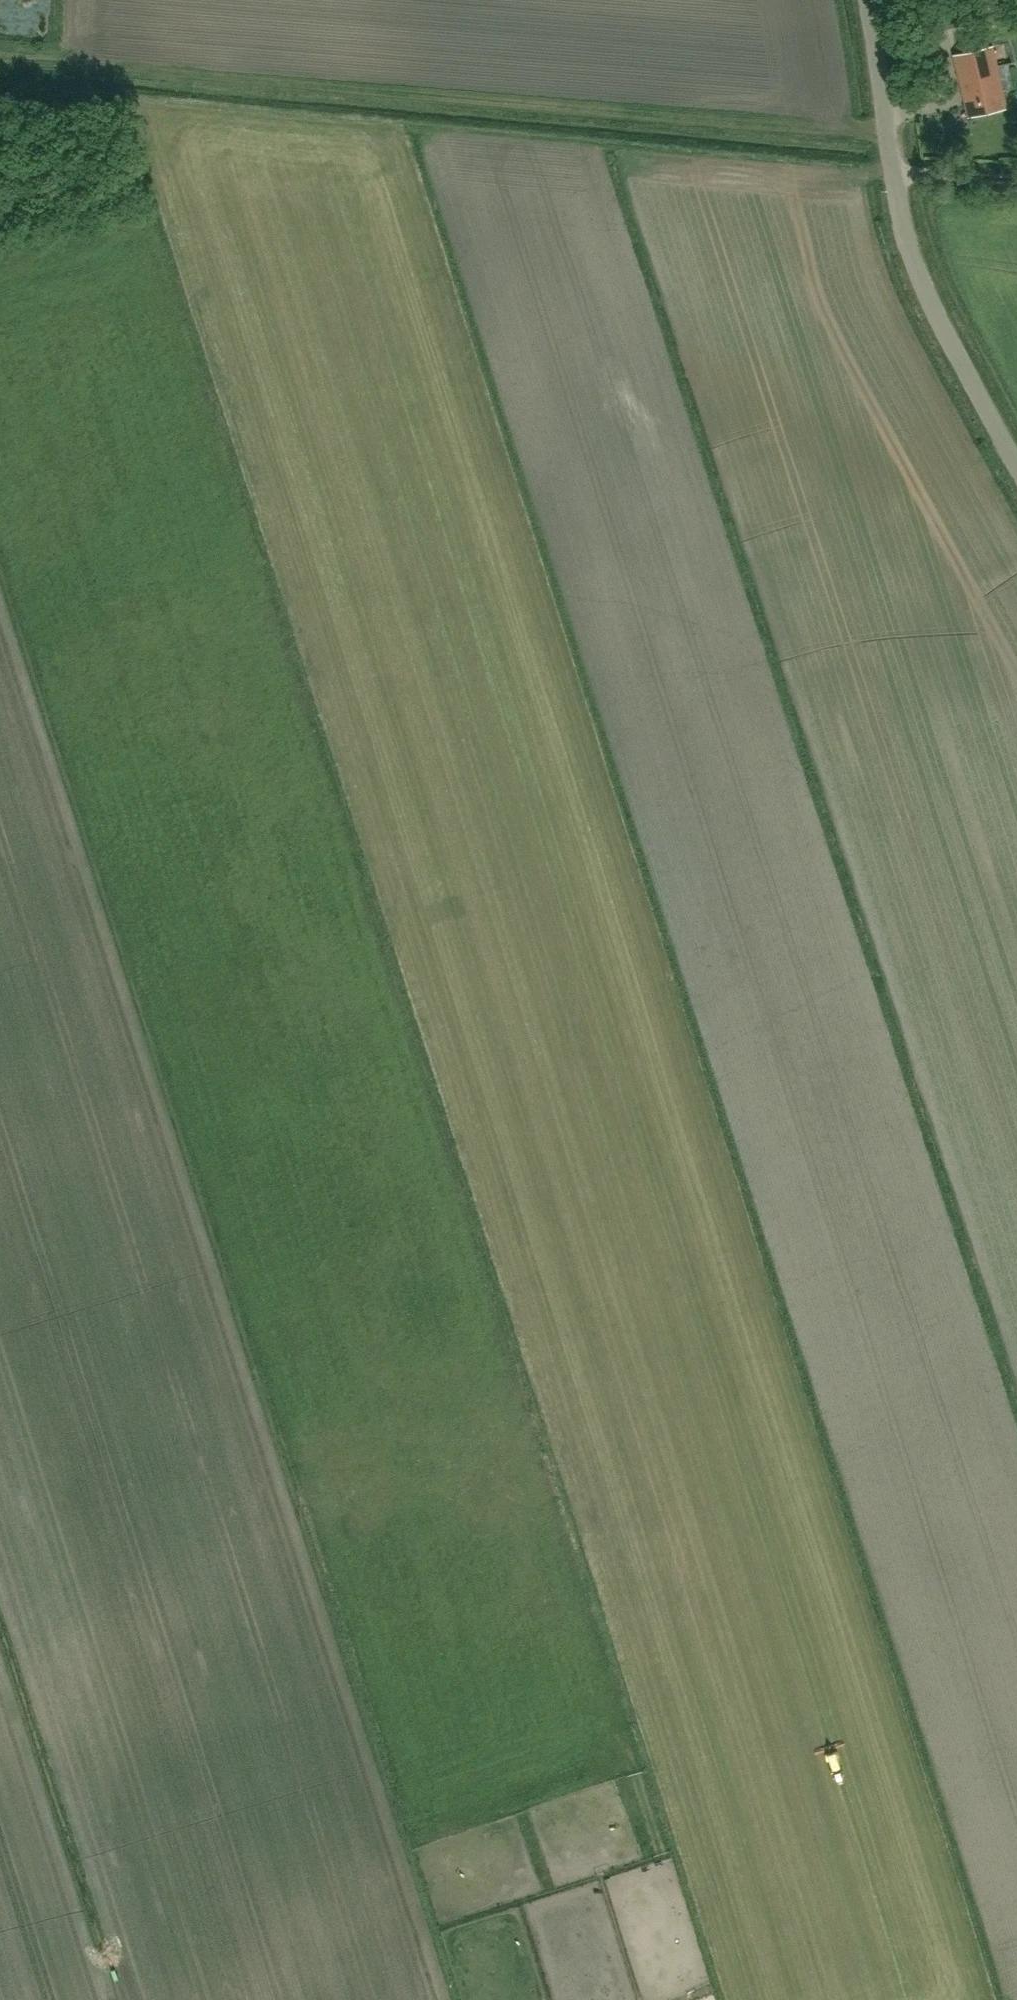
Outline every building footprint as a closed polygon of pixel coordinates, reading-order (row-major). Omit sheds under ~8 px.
[(966,25),(960,1),(927,8),(932,33),(966,25)] [(909,39),(916,63),(936,58),(930,33),(909,39)] [(968,115),(1007,106),(993,44),(953,53),(968,115)] [(930,74),(927,61),(915,63),(919,77),(930,74)]
